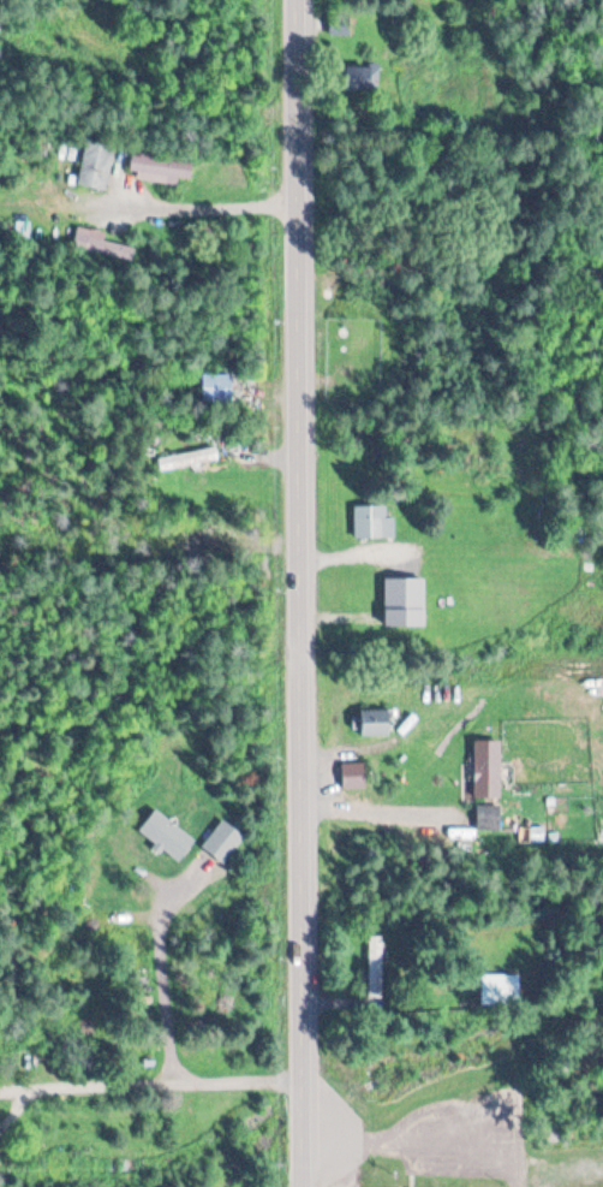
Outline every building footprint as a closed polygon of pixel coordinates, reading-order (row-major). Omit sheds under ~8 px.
[(331,32),(348,32),(348,22),(331,22),(331,32)] [(379,66),(351,65),(350,93),(378,94),(379,66)] [(107,191),(114,145),(85,140),(77,186),(107,191)] [(193,159),(132,152),(130,175),(191,182),(193,159)] [(103,242),(105,232),(76,227),(72,251),(131,261),(134,247),(103,242)] [(232,402),(232,374),(202,374),(202,402),(232,402)] [(159,456),(161,470),(220,461),(218,447),(159,456)] [(356,504),(356,537),(395,537),(395,504),(356,504)] [(426,625),(426,577),(386,577),(386,625),(426,625)] [(393,736),(393,709),(362,709),(362,736),(393,736)] [(502,741),(476,741),(476,799),(502,799),(502,741)] [(345,761),(364,759),(365,784),(344,784),(345,761)] [(477,830),(502,830),(502,806),(477,806),(477,830)] [(369,936),(369,1003),(384,1003),(384,936),(369,936)] [(521,974),(482,974),(482,1004),(521,1004),(521,974)]
